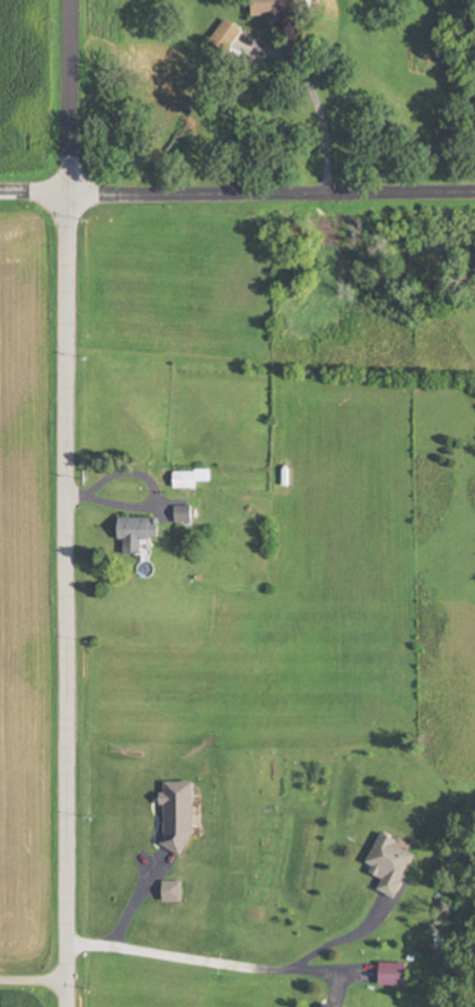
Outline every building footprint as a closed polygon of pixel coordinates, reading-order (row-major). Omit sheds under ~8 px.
[(260,17),(308,17),(308,0),(260,0),(260,17)] [(177,469),(177,487),(202,487),(202,481),(213,481),(213,469),(177,469)] [(122,516),(122,540),(127,540),(127,554),(145,554),(145,538),(164,539),(164,516),(122,516)] [(166,849),(196,849),(196,781),(166,781),(166,849)] [(399,898),(419,853),(408,849),(411,843),(386,832),(368,871),(387,879),(382,890),(399,898)] [(166,901),(185,901),(185,881),(166,881),(166,901)] [(410,962),(383,962),(382,985),(410,985),(410,962)]
